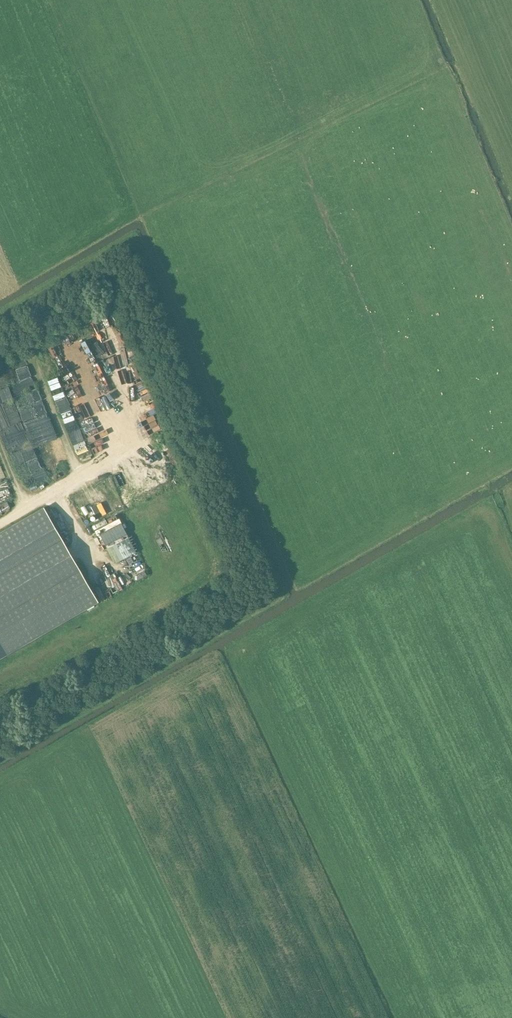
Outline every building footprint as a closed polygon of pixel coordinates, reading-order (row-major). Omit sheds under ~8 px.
[(110,309),(90,317),(96,334),(116,326),(110,309)] [(102,360),(93,334),(84,337),(93,363),(102,360)] [(111,359),(119,382),(140,374),(132,351),(111,359)] [(17,368),(20,380),(32,377),(28,365),(17,368)] [(49,379),(51,389),(62,387),(60,377),(49,379)] [(39,388),(14,397),(17,403),(5,407),(3,402),(14,398),(10,386),(0,390),(0,432),(2,438),(7,436),(4,428),(16,424),(15,423),(27,419),(35,441),(56,433),(39,388)] [(68,390),(56,394),(66,432),(78,429),(68,390)] [(81,412),(79,417),(91,421),(92,416),(81,412)] [(77,452),(88,448),(81,428),(70,432),(77,452)] [(0,533),(0,659),(99,602),(44,508),(0,533)] [(103,535),(106,542),(128,532),(119,513),(103,520),(105,525),(95,530),(99,537),(103,535)] [(101,552),(96,555),(104,570),(109,567),(101,552)]
